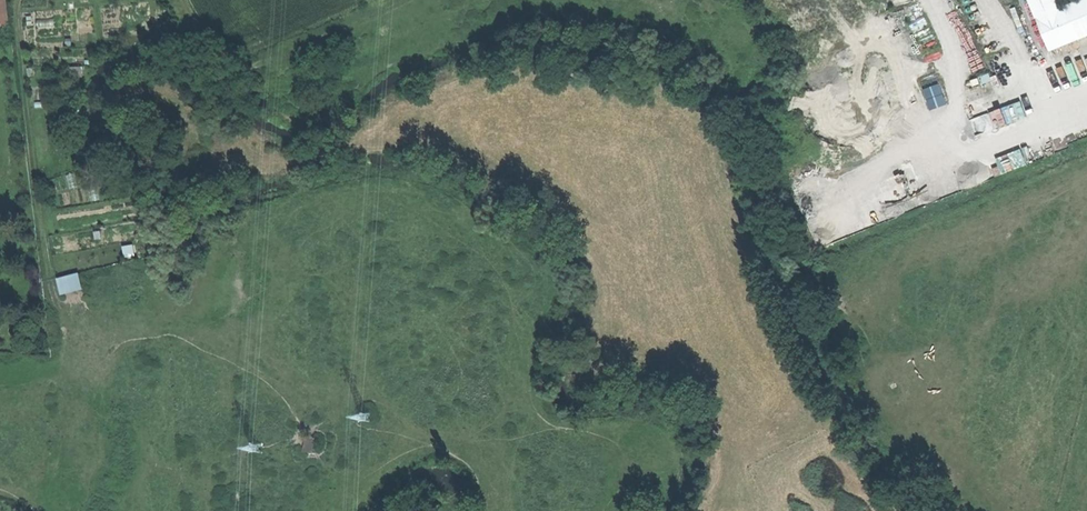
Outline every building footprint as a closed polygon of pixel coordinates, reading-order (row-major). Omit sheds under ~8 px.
[(8,17),(7,0),(0,0),(0,18),(8,17)] [(1037,17),(1060,8),(1057,0),(1030,0),(1037,17)] [(1050,48),(1086,34),(1086,0),(1079,0),(1060,8),(1037,17),(1050,48)] [(8,17),(0,18),(0,22),(0,27),(9,26),(8,17)] [(923,85),(931,110),(949,104),(940,79),(923,85)] [(1023,101),(971,117),(976,133),(1028,118),(1023,101)] [(134,253),(133,245),(123,245),(124,254),(134,253)] [(55,278),(60,295),(82,289),(78,272),(55,278)]
